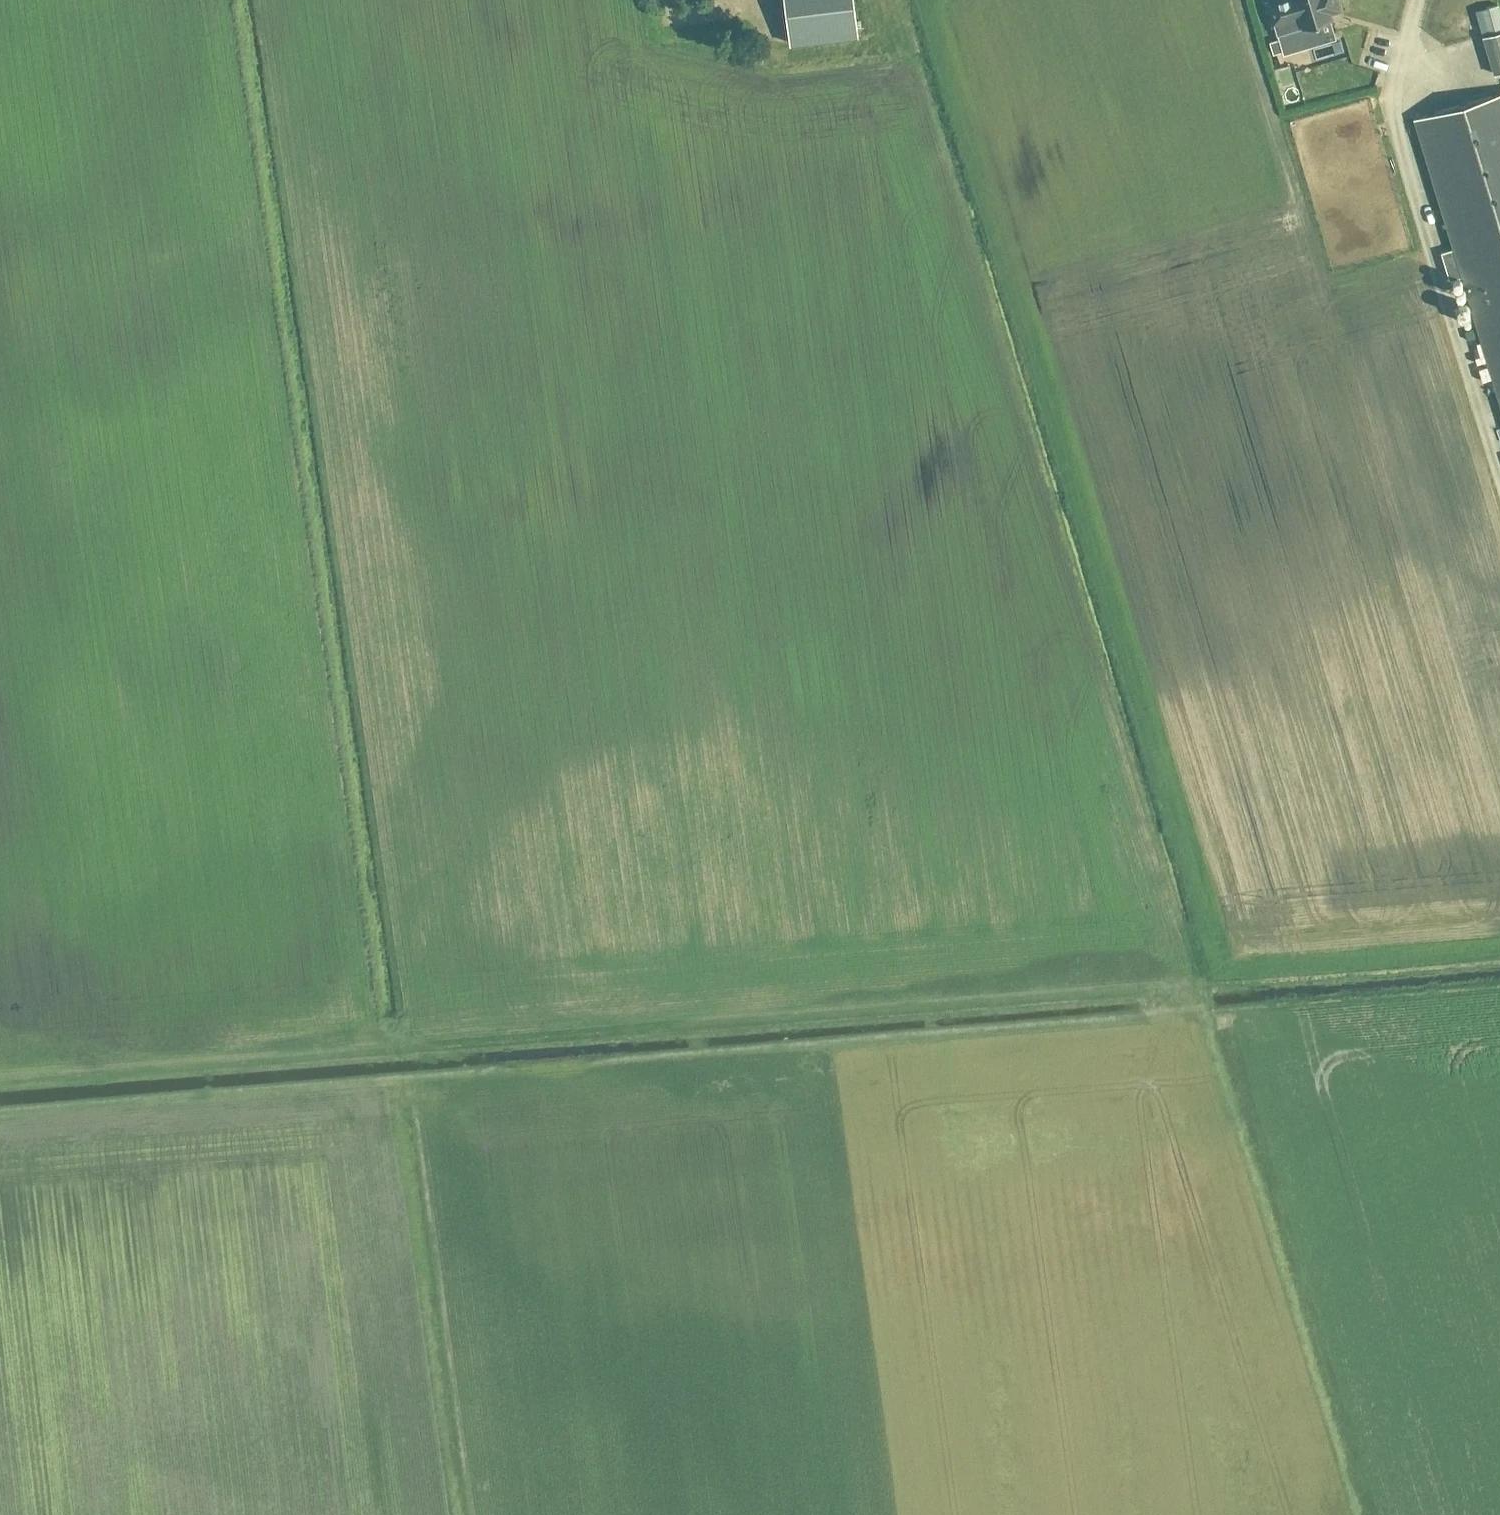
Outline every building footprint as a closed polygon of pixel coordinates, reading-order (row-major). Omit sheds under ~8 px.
[(857,34),(853,0),(784,0),(789,43),(857,34)] [(1338,0),(1272,0),(1266,2),(1273,23),(1274,23),(1278,34),(1331,18),(1329,12),(1341,9),(1338,0)] [(1483,35),(1495,73),(1499,71),(1499,30),(1483,35)] [(1415,118),(1499,400),(1499,92),(1415,118)] [(1457,312),(1471,306),(1462,284),(1448,289),(1457,312)]
